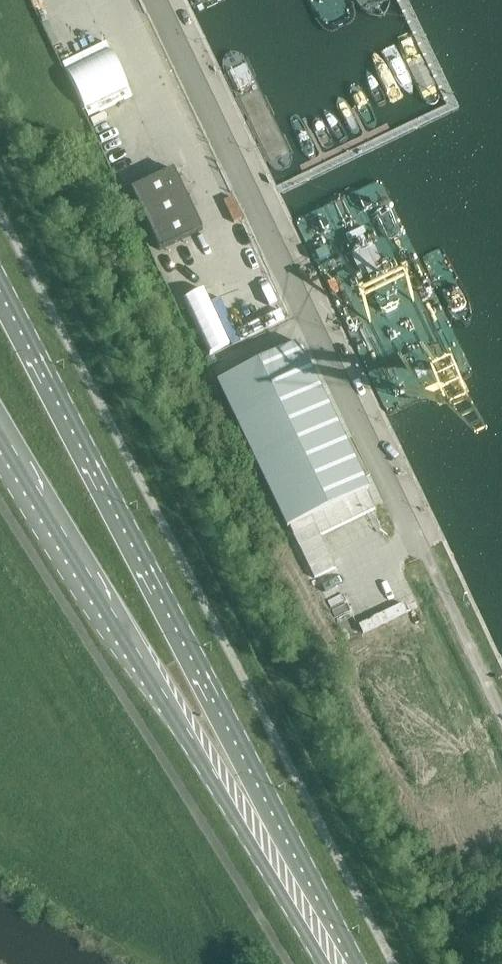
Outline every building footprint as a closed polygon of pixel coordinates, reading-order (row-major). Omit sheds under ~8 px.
[(69,2),(67,0),(52,0),(50,1),(57,10),(69,2)] [(62,64),(88,118),(132,96),(106,43),(62,64)] [(174,170),(131,190),(160,251),(202,231),(174,170)] [(290,527),(314,579),(336,569),(321,537),(374,511),(365,491),(368,489),(298,343),(217,382),(287,528),(290,527)] [(337,615),(352,607),(344,592),(329,600),(337,615)] [(368,630),(411,613),(407,602),(364,619),(368,630)]
